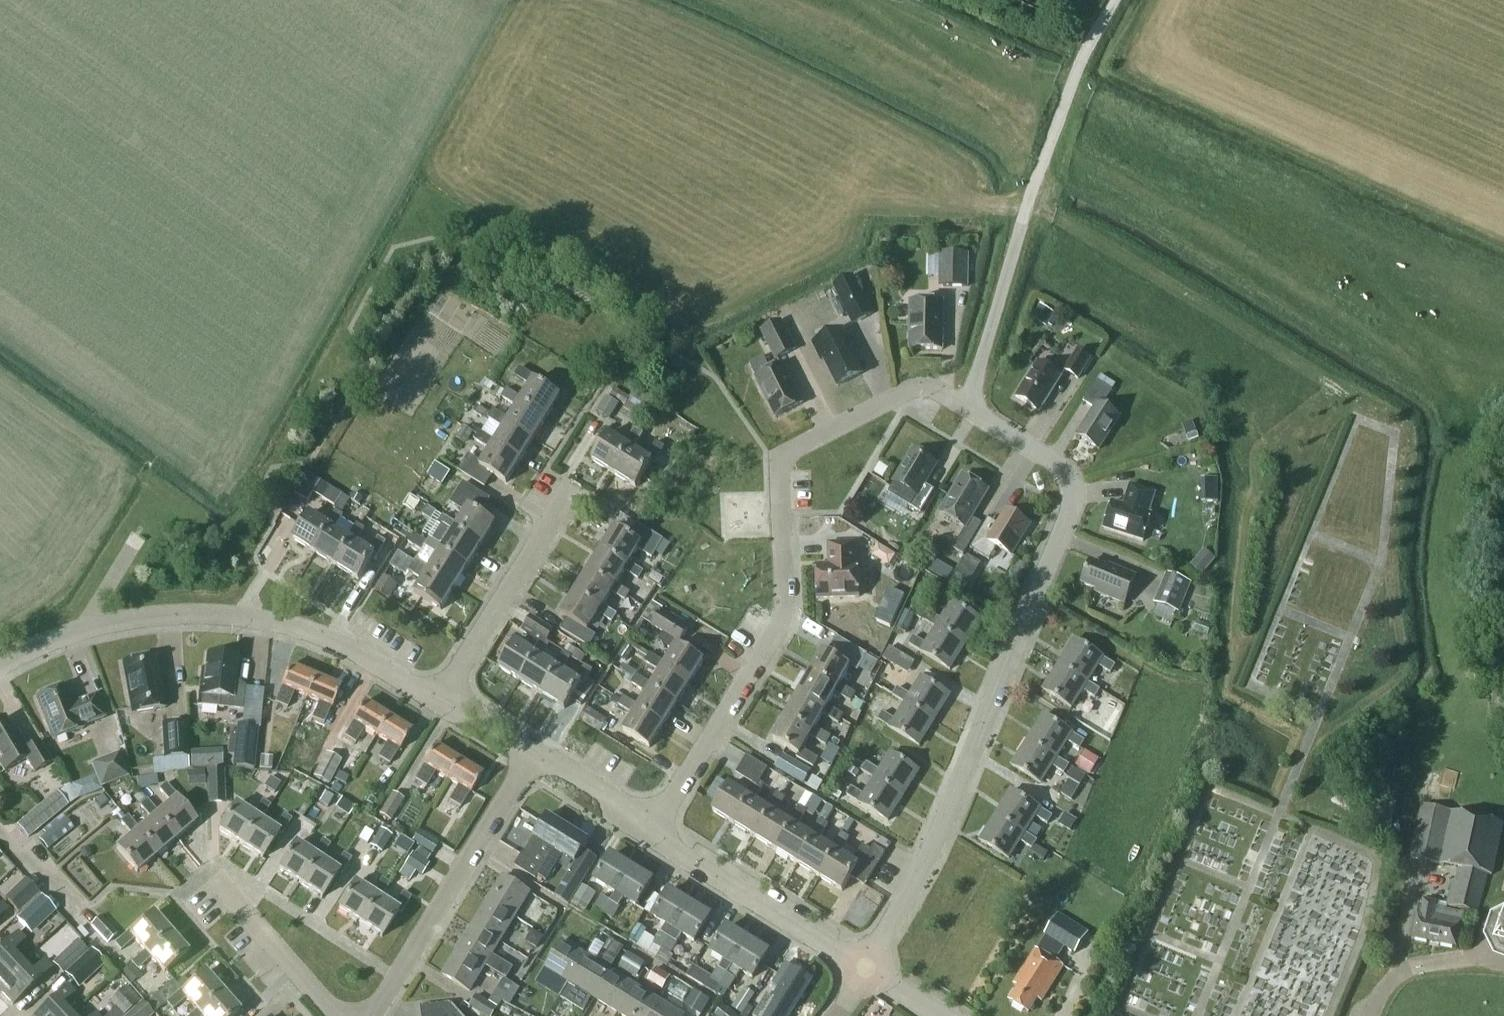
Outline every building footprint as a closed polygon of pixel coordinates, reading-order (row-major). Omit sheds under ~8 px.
[(938,289),(967,289),(968,254),(938,253),(938,289)] [(832,287),(851,326),(873,316),(853,277),(832,287)] [(909,349),(942,350),(943,302),(910,301),(909,349)] [(1041,307),(1034,317),(1047,324),(1053,314),(1041,307)] [(812,343),(817,341),(804,316),(789,323),(802,349),(812,343)] [(759,331),(774,362),(796,352),(781,321),(759,331)] [(817,341),(812,343),(821,360),(824,359),(837,386),(861,374),(848,347),(851,345),(842,328),(817,341)] [(1063,372),(1078,381),(1091,359),(1076,350),(1063,372)] [(1015,397),(1039,411),(1061,378),(1037,363),(1015,397)] [(802,404),(782,364),(755,378),(775,417),(802,404)] [(530,385),(522,398),(520,402),(546,418),(560,396),(534,380),(536,377),(520,367),(514,376),(530,385)] [(1077,435),(1099,449),(1119,417),(1102,406),(1115,385),(1100,375),(1083,402),(1094,408),(1077,435)] [(517,407),(509,419),(506,423),(533,439),(546,418),(520,402),(522,398),(506,388),(501,397),(517,407)] [(625,408),(644,415),(652,395),(634,388),(625,408)] [(629,398),(614,389),(609,397),(624,406),(629,398)] [(596,412),(609,420),(619,405),(606,397),(596,412)] [(495,441),(493,444),(519,461),(533,439),(506,423),(509,419),(493,410),(490,414),(477,406),(473,412),(487,421),(488,419),(503,428),(495,441)] [(465,427),(457,439),(464,444),(471,431),(465,427)] [(1195,427),(1186,430),(1191,443),(1200,440),(1195,427)] [(591,460),(613,474),(630,447),(633,450),(643,434),(634,429),(625,444),(608,434),(591,460)] [(493,444),(495,441),(480,431),(474,440),(490,450),(479,466),(469,460),(461,473),(484,487),(492,474),(506,483),(519,461),(493,444)] [(630,447),(613,474),(635,487),(651,462),(663,469),(672,455),(663,449),(664,447),(656,442),(646,457),(633,450),(630,447)] [(909,506),(920,513),(934,490),(923,484),(935,464),(913,451),(894,482),(916,495),(909,506)] [(449,472),(435,463),(428,475),(442,484),(449,472)] [(874,472),(883,477),(888,469),(879,464),(874,472)] [(965,528),(953,549),(963,555),(981,524),(971,518),(988,490),(962,475),(939,513),(965,528)] [(465,512),(456,526),(454,529),(481,545),(495,523),(480,514),(489,500),(463,484),(451,503),(465,512)] [(1112,502),(1103,529),(1143,541),(1151,514),(1148,513),(1155,493),(1130,485),(1123,505),(1112,502)] [(428,494),(416,486),(407,501),(419,508),(428,494)] [(331,527),(334,529),(343,515),(340,513),(350,499),(343,495),(334,510),(335,510),(327,524),(309,513),(293,539),(315,553),(331,527)] [(1029,524),(1006,511),(992,534),(982,528),(970,549),(989,560),(997,547),(1010,555),(1029,524)] [(360,514),(354,522),(356,523),(361,526),(366,518),(360,514)] [(454,529),(456,526),(443,517),(438,525),(452,533),(443,547),(441,550),(468,567),(481,545),(454,529)] [(336,566),(353,540),(356,542),(364,528),(361,526),(356,523),(348,537),(334,529),(331,527),(315,553),(332,564),(336,566)] [(615,527),(601,549),(627,566),(629,563),(638,549),(652,558),(663,540),(636,523),(628,536),(615,527)] [(424,546),(426,542),(413,534),(408,542),(421,551),(424,546)] [(353,540),(336,566),(358,580),(374,555),(377,556),(386,542),(378,537),(369,550),(356,542),(353,540)] [(438,555),(430,568),(428,571),(454,588),(468,567),(441,550),(443,547),(429,538),(424,546),(438,555)] [(858,597),(857,565),(856,565),(855,543),(828,544),(828,566),(816,566),(817,598),(858,597)] [(888,566),(895,555),(877,544),(870,555),(888,566)] [(404,545),(399,553),(404,556),(409,548),(404,545)] [(601,549),(588,571),(614,587),(616,584),(624,571),(638,579),(643,571),(629,563),(627,566),(601,549)] [(1189,566),(1201,576),(1215,561),(1203,550),(1189,566)] [(421,582),(414,593),(441,610),(454,588),(428,571),(430,568),(416,560),(414,563),(398,553),(390,567),(400,573),(402,570),(421,582)] [(968,560),(979,567),(983,560),(973,553),(968,560)] [(1091,561),(1081,584),(1097,590),(1096,593),(1124,604),(1135,576),(1107,565),(1106,567),(1091,561)] [(953,571),(943,565),(937,575),(947,581),(953,571)] [(973,576),(961,569),(953,581),(965,588),(973,576)] [(630,593),(616,584),(614,587),(588,571),(574,592),(601,609),(603,606),(611,592),(625,601),(630,593)] [(661,586),(665,580),(652,572),(648,579),(661,586)] [(1167,573),(1156,603),(1178,612),(1190,582),(1167,573)] [(384,576),(375,590),(385,597),(394,583),(384,576)] [(603,606),(601,609),(574,592),(561,614),(568,619),(561,630),(588,647),(595,635),(587,631),(598,614),(612,622),(617,614),(603,606)] [(673,650),(665,663),(663,666),(690,683),(703,661),(678,645),(688,628),(661,611),(662,609),(653,602),(642,619),(663,632),(658,641),(673,650)] [(923,620),(936,627),(965,645),(980,620),(951,602),(941,619),(928,612),(923,620)] [(896,629),(906,634),(915,616),(904,611),(896,629)] [(530,616),(523,626),(546,641),(553,630),(530,616)] [(965,645),(936,627),(925,644),(913,636),(908,644),(950,670),(965,645)] [(541,639),(533,653),(515,642),(499,668),(521,682),(537,655),(541,658),(549,644),(541,639)] [(1074,640),(1058,665),(1087,683),(1098,666),(1110,674),(1115,666),(1074,640)] [(571,657),(575,650),(567,645),(563,652),(566,654),(571,657)] [(631,649),(625,645),(617,657),(623,661),(631,649)] [(840,656),(861,669),(868,657),(847,645),(840,656)] [(882,659),(893,666),(900,655),(889,648),(882,659)] [(581,663),(585,656),(575,650),(571,657),(581,663)] [(823,651),(810,673),(837,689),(835,693),(851,702),(856,694),(840,684),(850,667),(823,651)] [(521,682),(542,695),(559,669),(562,671),(571,657),(566,654),(563,652),(554,666),(541,658),(537,655),(521,682)] [(660,672),(652,684),(650,688),(676,704),(690,683),(663,666),(665,663),(650,653),(644,662),(660,672)] [(197,706),(243,711),(245,688),(234,687),(237,658),(207,655),(205,670),(201,670),(197,706)] [(165,708),(155,657),(122,663),(131,714),(165,708)] [(559,669),(542,695),(564,709),(570,699),(580,705),(585,697),(575,691),(580,683),(583,685),(592,670),(584,665),(575,679),(562,671),(559,669)] [(1087,683),(1058,665),(1042,690),(1071,708),(1082,691),(1094,698),(1099,690),(1087,683)] [(294,692),(306,697),(315,677),(289,666),(280,686),(282,687),(275,703),(287,708),(294,692)] [(810,673),(797,695),(824,711),(822,715),(838,724),(843,715),(827,706),(835,693),(837,689),(810,673)] [(647,693),(639,706),(636,709),(663,726),(676,704),(650,688),(652,684),(636,675),(631,683),(647,693)] [(315,677),(306,697),(318,702),(311,719),(323,724),(330,708),(331,708),(340,688),(315,677)] [(892,695),(905,703),(934,720),(950,695),(920,678),(910,695),(891,683),(886,691),(893,695),(892,695)] [(36,698),(52,740),(82,729),(81,727),(104,718),(95,695),(72,704),(65,687),(50,693),(47,690),(39,693),(39,697),(36,698)] [(611,695),(601,689),(592,702),(602,709),(611,695)] [(797,695),(785,717),(812,733),(810,736),(826,746),(831,737),(815,728),(822,715),(824,711),(797,695)] [(636,709),(639,706),(623,696),(622,699),(618,705),(633,715),(623,731),(649,748),(663,726),(636,709)] [(364,728),(375,735),(387,717),(364,702),(352,721),(353,722),(344,736),(355,743),(364,728)] [(934,720),(905,703),(895,719),(882,712),(877,720),(919,745),(934,720)] [(579,719),(600,732),(606,721),(586,708),(579,719)] [(868,729),(873,721),(862,714),(857,722),(868,729)] [(1043,715),(1027,740),(1056,758),(1067,742),(1079,749),(1084,741),(1043,715)] [(375,735),(376,736),(387,743),(377,758),(389,765),(398,750),(399,750),(411,732),(387,717),(375,735)] [(812,733),(785,717),(772,740),(798,755),(796,758),(813,767),(818,759),(802,749),(810,736),(812,733)] [(34,773),(51,763),(39,742),(27,749),(17,732),(14,734),(4,718),(0,721),(0,766),(4,772),(26,759),(34,773)] [(187,757),(185,724),(162,726),(164,759),(187,757)] [(236,768),(254,769),(258,728),(240,726),(236,768)] [(860,744),(865,732),(856,729),(851,741),(860,744)] [(1056,758),(1027,740),(1011,765),(1040,783),(1051,766),(1063,774),(1069,766),(1056,758)] [(313,743),(307,754),(314,758),(320,747),(313,743)] [(435,772),(447,779),(458,761),(434,746),(423,765),(424,765),(414,780),(426,787),(435,772)] [(190,751),(191,767),(207,766),(207,751),(190,751)] [(1090,773),(1098,760),(1086,752),(1078,766),(1090,773)] [(862,771),(874,778),(903,796),(919,771),(890,753),(879,770),(867,763),(862,771)] [(91,765),(100,788),(127,777),(118,754),(91,765)] [(312,777),(328,786),(341,762),(325,754),(312,777)] [(774,766),(804,784),(812,771),(781,754),(774,766)] [(146,756),(133,758),(135,769),(147,767),(146,756)] [(260,757),(259,770),(272,771),(273,758),(260,757)] [(728,785),(712,811),(734,825),(750,798),(754,800),(764,785),(757,781),(765,769),(746,757),(738,770),(754,780),(745,795),(728,785)] [(447,779),(448,780),(458,786),(448,802),(459,809),(469,793),(470,794),(481,775),(458,761),(447,779)] [(132,778),(153,775),(151,767),(131,771),(132,778)] [(1072,768),(1065,778),(1069,780),(1079,787),(1085,777),(1072,768)] [(206,771),(207,806),(225,805),(224,771),(206,771)] [(204,787),(203,772),(187,772),(187,788),(204,787)] [(338,772),(334,780),(345,786),(349,778),(338,772)] [(903,796),(874,778),(864,795),(851,787),(846,795),(887,821),(903,796)] [(158,814),(156,815),(176,840),(195,823),(176,800),(178,798),(166,784),(159,790),(170,803),(158,814)] [(57,795),(67,807),(68,806),(76,801),(77,799),(72,790),(69,786),(57,795)] [(356,809),(373,819),(386,798),(370,788),(356,809)] [(1011,791),(995,815),(1024,833),(1035,817),(1047,824),(1052,816),(1011,791)] [(327,808),(333,798),(323,793),(317,803),(327,808)] [(378,815),(390,822),(403,801),(392,793),(378,815)] [(734,825),(755,838),(772,812),(775,814),(785,798),(776,793),(767,808),(754,800),(750,798),(734,825)] [(95,803),(101,810),(108,804),(102,797),(95,803)] [(156,856),(159,854),(176,840),(156,815),(158,814),(146,800),(139,806),(151,820),(139,830),(136,832),(156,856)] [(270,806),(266,803),(262,801),(252,816),(235,805),(218,831),(240,845),(257,819),(260,821),(270,806)] [(34,811),(46,825),(55,817),(43,803),(34,811)] [(825,823),(833,809),(827,805),(818,819),(819,819),(825,823)] [(1410,858),(1458,869),(1455,885),(1452,885),(1448,906),(1478,912),(1487,873),(1491,874),(1503,823),(1421,805),(1410,858)] [(755,838),(777,851),(793,825),(797,827),(807,811),(798,806),(788,822),(775,814),(772,812),(755,838)] [(1065,814),(1059,824),(1069,830),(1075,820),(1065,814)] [(260,821),(257,819),(240,845),(262,859),(279,833),(281,835),(291,820),(283,815),(273,830),(260,821)] [(533,883),(535,881),(567,828),(546,815),(530,841),(532,841),(519,859),(520,860),(512,870),(533,883)] [(1024,833),(995,815),(980,840),(1009,859),(1019,841),(1032,849),(1037,841),(1024,833)] [(39,840),(47,850),(74,829),(62,816),(42,832),(45,835),(39,840)] [(137,873),(156,856),(136,832),(139,830),(127,817),(120,823),(132,836),(116,849),(137,873)] [(777,851),(798,864),(815,838),(818,840),(828,825),(825,823),(819,819),(810,835),(797,827),(793,825),(777,851)] [(846,836),(854,822),(849,819),(841,833),(846,836)] [(369,847),(380,854),(392,837),(390,836),(393,832),(384,826),(381,830),(380,830),(369,847)] [(588,841),(567,828),(535,881),(543,886),(560,859),(572,867),(588,841)] [(438,843),(418,831),(410,842),(432,855),(438,843)] [(798,864),(820,878),(836,851),(840,854),(849,838),(846,836),(841,833),(831,848),(818,840),(815,838),(798,864)] [(400,835),(394,845),(406,853),(413,844),(400,835)] [(885,853),(890,844),(881,838),(876,847),(884,853),(885,853)] [(330,845),(326,842),(322,840),(312,855),(295,844),(278,870),(299,884),(316,858),(320,860),(330,845)] [(836,851),(820,878),(842,891),(850,878),(864,886),(884,853),(876,847),(873,846),(870,851),(862,846),(852,861),(840,854),(836,851)] [(398,875),(408,882),(414,872),(420,876),(428,864),(426,862),(430,856),(419,850),(415,856),(412,854),(398,875)] [(320,860),(316,858),(299,884),(321,898),(338,872),(341,874),(351,859),(343,854),(333,869),(320,860)] [(595,880),(615,893),(631,868),(611,855),(595,880)] [(652,881),(631,868),(615,893),(610,902),(602,914),(610,920),(624,898),(636,906),(652,881)] [(553,895),(567,904),(582,880),(568,871),(553,895)] [(502,876),(487,901),(514,918),(530,893),(502,876)] [(3,899),(17,914),(38,894),(24,879),(3,899)] [(389,884),(386,882),(382,879),(372,894),(355,883),(338,909),(360,923),(377,897),(380,899),(389,884)] [(570,904),(584,913),(596,894),(582,885),(570,904)] [(647,953),(657,959),(690,905),(669,891),(653,916),(665,924),(647,953)] [(379,899),(380,899),(377,897),(360,923),(381,938),(398,912),(401,913),(410,898),(403,893),(393,908),(379,899)] [(15,919),(31,936),(57,912),(41,894),(15,919)] [(602,914),(610,902),(602,897),(590,916),(598,921),(602,914)] [(1411,938),(1456,947),(1462,913),(1435,908),(1436,902),(1422,899),(1421,905),(1418,905),(1415,917),(1411,938)] [(487,901),(472,925),(499,942),(514,918),(487,901)] [(690,905),(657,959),(667,966),(673,956),(670,954),(682,934),(694,942),(710,917),(690,905)] [(170,933),(168,931),(153,914),(130,934),(128,932),(114,944),(120,951),(134,939),(144,951),(147,954),(170,933)] [(1037,999),(1041,1002),(1063,966),(1056,961),(1063,950),(1073,956),(1088,933),(1059,915),(1037,950),(1036,949),(1013,984),(1017,987),(1009,1001),(1028,1013),(1037,999)] [(90,926),(107,945),(117,936),(100,917),(90,926)] [(485,966),(504,978),(506,980),(513,969),(491,956),(499,942),(472,925),(457,950),(485,966)] [(711,980),(719,985),(747,940),(727,927),(711,952),(724,960),(711,980)] [(526,939),(527,945),(535,950),(542,939),(531,932),(526,939)] [(21,963),(11,953),(25,940),(18,933),(4,946),(4,945),(0,949),(0,983),(21,963)] [(187,953),(170,933),(147,954),(144,951),(131,963),(137,970),(151,958),(164,973),(187,953)] [(52,964),(62,975),(87,951),(77,940),(52,964)] [(747,940),(719,985),(727,990),(740,970),(752,978),(768,953),(747,940)] [(545,968),(570,983),(586,956),(562,941),(545,968)] [(570,983),(594,998),(611,971),(610,970),(623,948),(614,942),(600,964),(586,956),(570,983)] [(65,974),(78,990),(105,966),(92,950),(65,974)] [(469,991),(485,966),(457,950),(442,974),(469,991)] [(618,969),(635,980),(645,964),(628,953),(618,969)] [(0,983),(0,992),(13,1005),(38,981),(51,968),(44,961),(31,974),(21,963),(0,983)] [(811,979),(791,967),(791,968),(785,964),(773,984),(779,988),(773,998),(767,994),(753,1015),(789,1015),(811,979)] [(122,975),(129,983),(138,975),(131,967),(122,975)] [(661,991),(670,978),(656,968),(647,982),(661,991)] [(594,998),(618,1013),(635,986),(611,971),(594,998)] [(172,1010),(186,998),(196,1010),(198,1013),(222,992),(205,973),(182,993),(171,982),(155,996),(163,1006),(166,1003),(172,1010)] [(497,990),(506,996),(513,984),(506,980),(504,978),(497,990)] [(61,1006),(75,993),(68,986),(55,999),(54,998),(36,1015),(71,1015),(61,1006)] [(623,1015),(650,1015),(659,1001),(635,986),(618,1013),(623,1015)] [(140,1002),(125,987),(108,1003),(115,1010),(108,1015),(125,1015),(140,1002)] [(732,1006),(742,1013),(754,993),(744,987),(732,1006)] [(694,990),(687,1002),(702,1012),(709,1000),(694,990)] [(222,992),(198,1013),(196,1010),(190,1015),(234,1015),(239,1012),(222,992)] [(484,1015),(492,1015),(497,1008),(476,995),(469,1007),(484,1015)] [(650,1015),(684,1015),(659,1001),(650,1015)] [(141,1004),(128,1015),(153,1015),(141,1004)] [(452,1004),(422,1007),(424,1015),(462,1015),(452,1004)] [(723,1005),(714,1015),(736,1015),(723,1005)] [(753,1010),(748,1006),(741,1015),(749,1015),(753,1010)]
